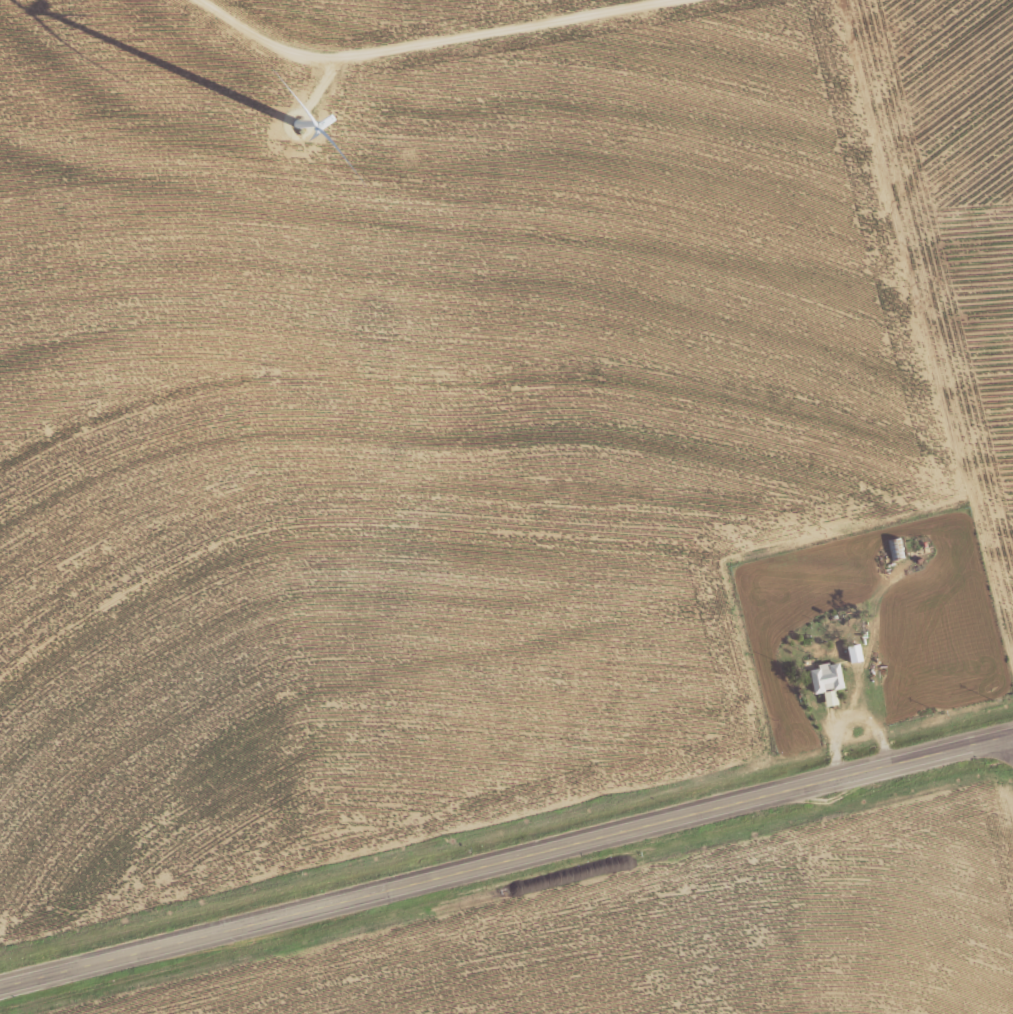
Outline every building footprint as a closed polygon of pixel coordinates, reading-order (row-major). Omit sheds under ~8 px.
[(850,661),(863,660),(861,644),(849,645),(850,661)]
